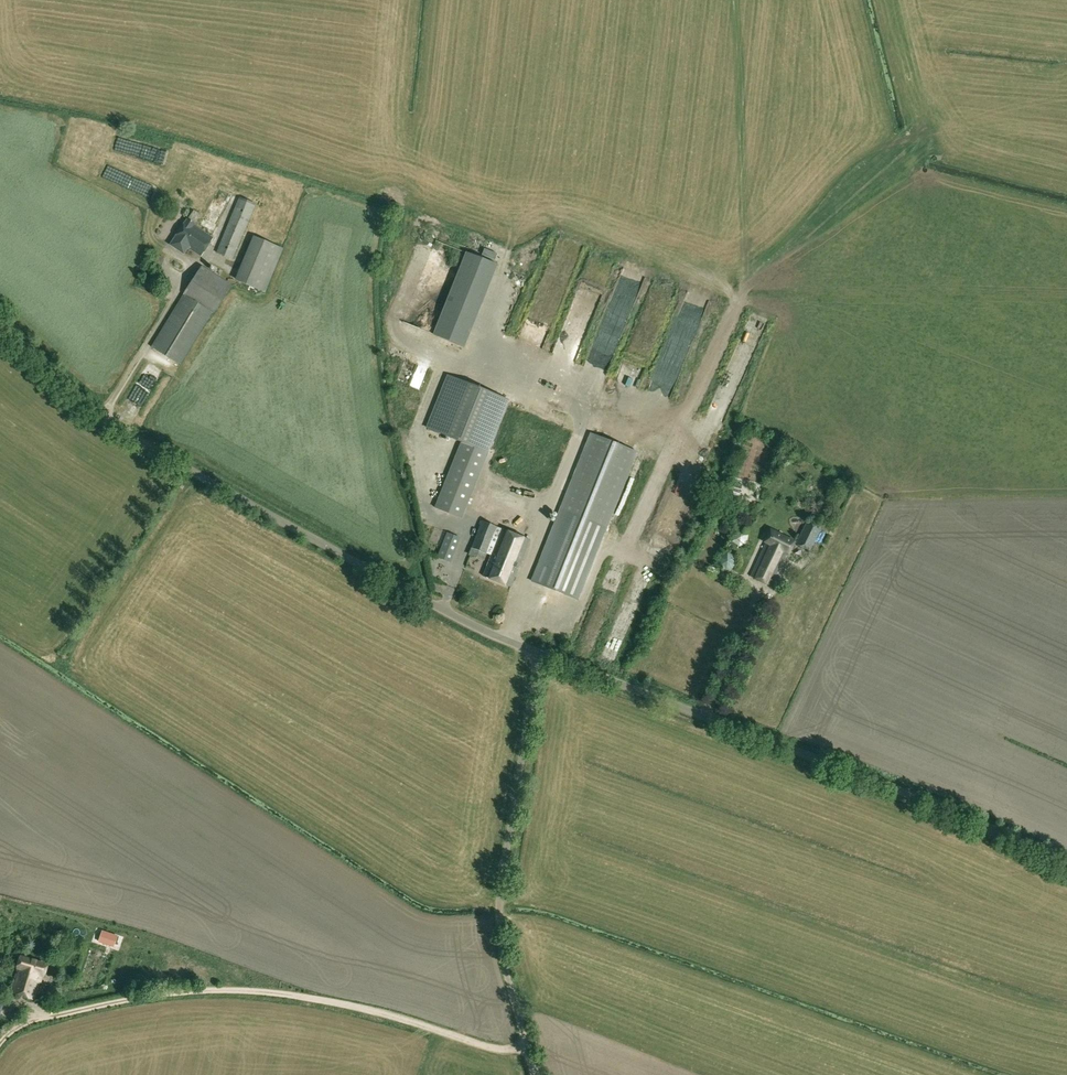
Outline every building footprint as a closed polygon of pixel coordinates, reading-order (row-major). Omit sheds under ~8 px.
[(123,143),(121,150),(132,153),(134,146),(129,145),(129,144),(123,143)] [(172,168),(176,151),(163,149),(160,165),(172,168)] [(156,202),(160,186),(151,184),(147,200),(156,202)] [(240,197),(218,253),(233,259),(256,204),(240,197)] [(187,245),(202,255),(214,237),(194,224),(195,222),(193,220),(198,212),(194,209),(172,244),(183,251),(187,245)] [(258,238),(240,282),(266,293),(284,249),(258,238)] [(466,245),(438,330),(468,340),(496,255),(466,245)] [(164,261),(163,261),(164,257),(156,254),(155,258),(151,256),(146,270),(159,274),(164,261)] [(176,271),(186,273),(188,263),(179,261),(176,271)] [(185,295),(213,313),(214,313),(231,285),(202,267),(184,294),(185,295)] [(520,277),(512,300),(521,303),(529,280),(520,277)] [(180,364),(213,313),(185,295),(152,347),(180,364)] [(152,369),(140,388),(151,396),(164,377),(152,369)] [(667,371),(666,380),(674,381),(675,371),(667,371)] [(510,400),(449,376),(428,428),(462,442),(436,507),(461,517),(510,400)] [(590,434),(561,508),(531,582),(577,600),(636,452),(590,434)] [(531,494),(526,500),(532,505),(537,499),(531,494)] [(530,539),(483,520),(472,547),(491,555),(483,576),(511,587),(530,539)] [(807,521),(795,544),(810,551),(821,528),(807,521)] [(766,544),(750,577),(771,587),(786,553),(788,554),(794,541),(769,530),(764,543),(766,544)] [(461,539),(446,533),(443,540),(437,558),(451,563),(461,539)] [(752,542),(752,536),(740,535),(739,546),(746,547),(747,541),(752,542)] [(19,968),(12,992),(35,999),(40,981),(42,975),(44,976),(48,963),(21,956),(17,968),(19,968)]
